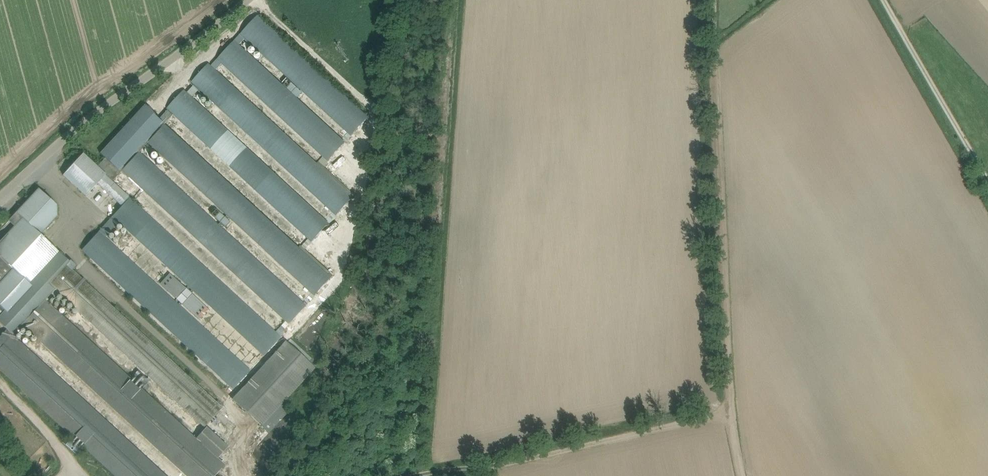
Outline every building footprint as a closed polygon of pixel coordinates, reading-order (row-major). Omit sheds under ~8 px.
[(235,41),(239,45),(246,38),(352,135),(369,118),(258,16),(241,34),(235,40),(235,41)] [(218,59),(211,66),(216,70),(223,63),(329,161),(345,143),(239,45),(235,41),(217,59),(218,59)] [(195,84),(187,93),(192,97),(200,89),(337,215),(354,197),(216,70),(211,66),(209,63),(192,81),(195,84)] [(289,79),(287,78),(283,83),(284,84),(298,97),(303,92),(289,79)] [(192,97),(187,93),(184,90),(168,108),(169,109),(174,114),(313,241),(329,223),(192,97)] [(106,158),(98,167),(113,181),(123,170),(139,152),(149,142),(165,124),(174,114),(169,109),(160,119),(145,105),(101,154),(106,158)] [(332,278),(165,124),(149,142),(315,296),(332,278)] [(139,152),(123,170),(289,324),(306,306),(139,152)] [(129,198),(130,198),(112,182),(113,181),(98,167),(83,153),(63,175),(86,196),(98,184),(122,206),(129,198)] [(46,300),(52,294),(54,297),(59,293),(49,284),(67,265),(72,270),(76,266),(40,235),(57,217),(57,206),(39,188),(16,212),(22,218),(0,242),(0,323),(7,330),(14,336),(23,326),(46,300)] [(119,221),(265,355),(281,337),(129,198),(122,206),(113,216),(119,221)] [(216,209),(215,208),(210,213),(212,214),(226,227),(231,222),(216,209)] [(105,237),(119,221),(113,216),(99,232),(105,237)] [(250,371),(105,237),(99,232),(82,249),(234,389),(250,371)] [(222,408),(72,270),(67,265),(49,284),(59,293),(204,428),(222,408)] [(209,311),(170,275),(160,285),(199,321),(209,311)] [(23,326),(186,475),(215,475),(225,465),(218,458),(196,438),(142,389),(131,379),(63,316),(56,309),(46,300),(23,326)] [(116,475),(166,475),(14,336),(7,330),(0,338),(0,369),(116,475)] [(287,343),(234,401),(260,425),(314,367),(287,343)] [(150,381),(138,371),(131,378),(143,389),(150,381)] [(77,454),(82,449),(72,439),(66,445),(77,454)]
